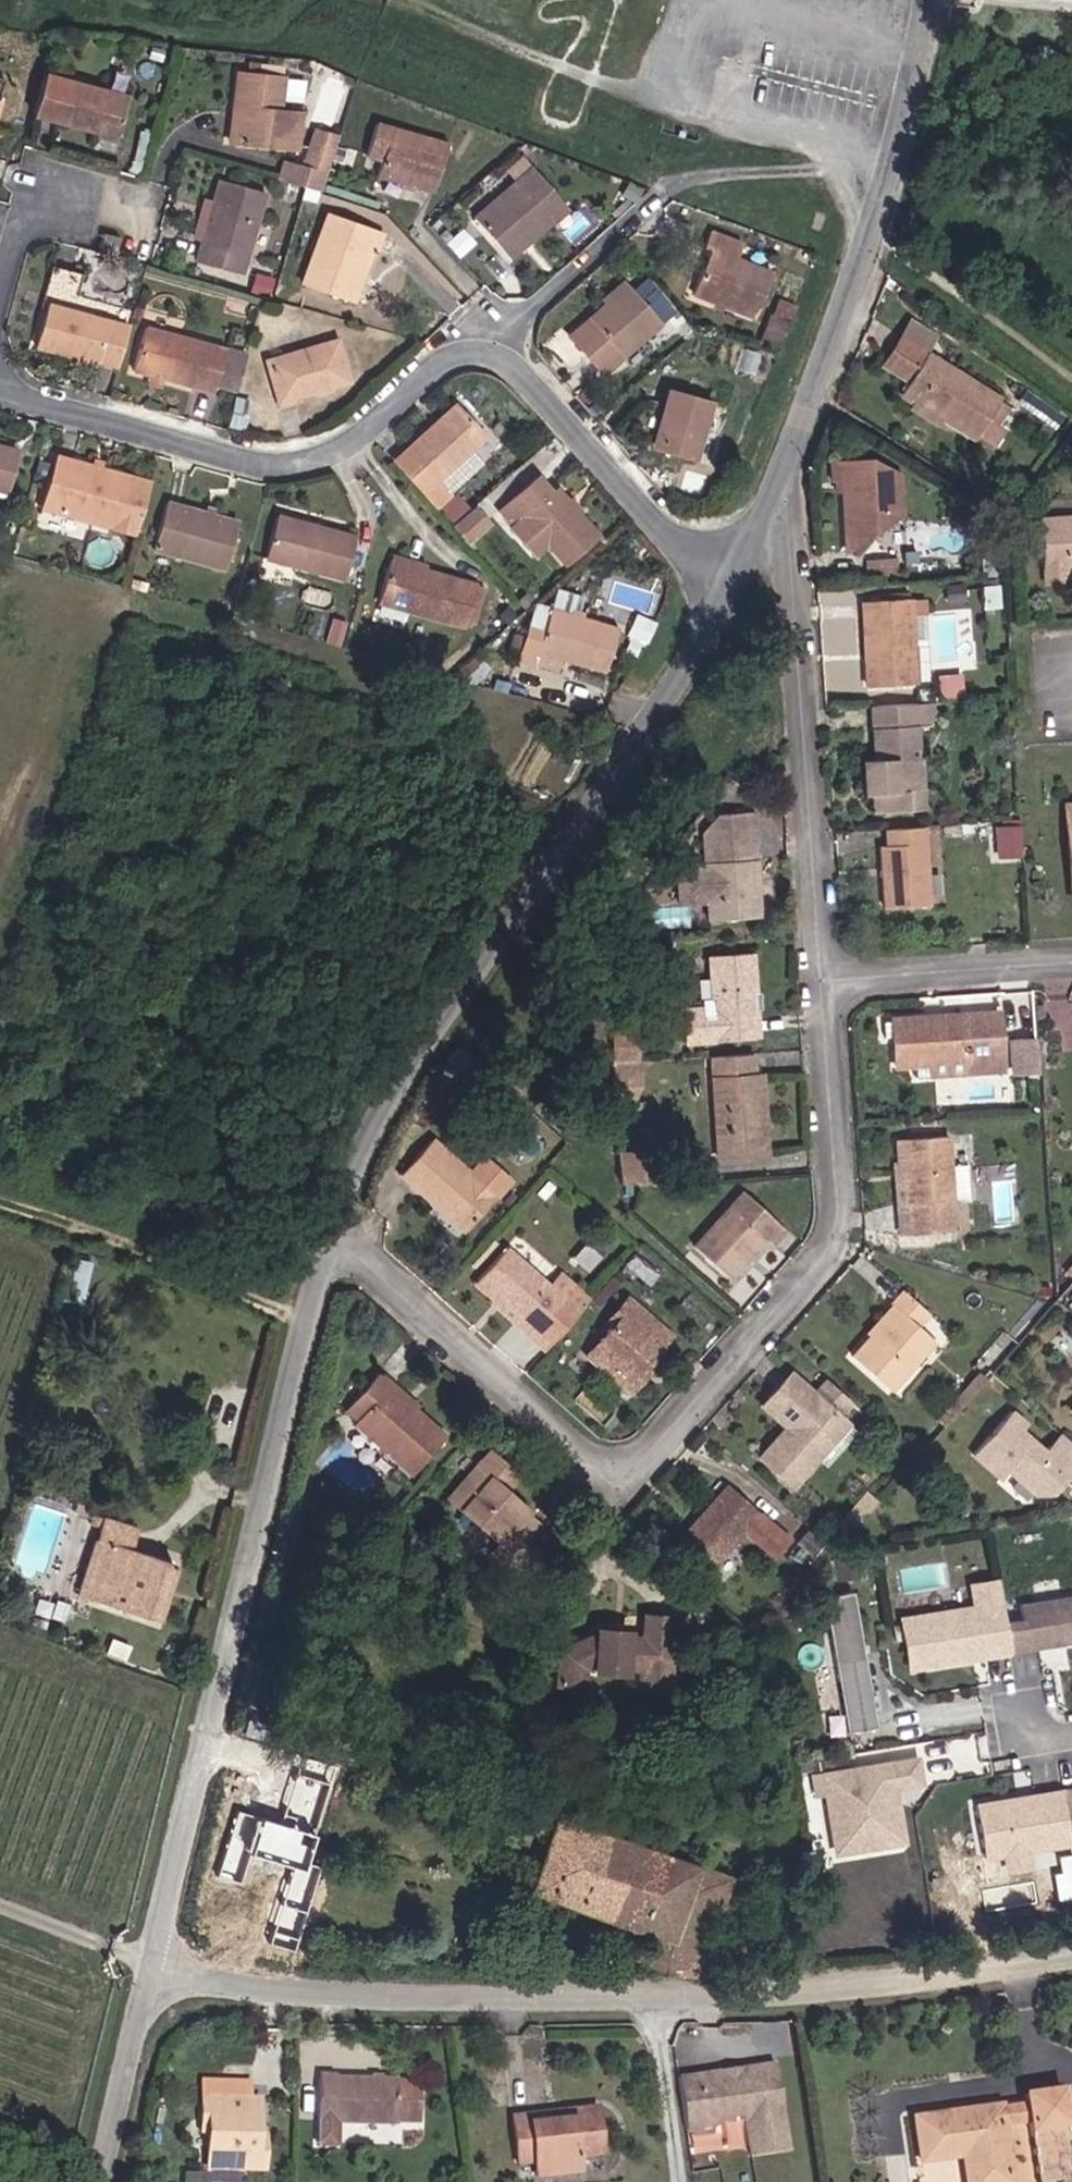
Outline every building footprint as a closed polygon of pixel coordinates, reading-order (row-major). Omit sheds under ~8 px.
[(297,149),(301,113),(279,111),(282,77),(236,73),(232,109),(240,110),(237,144),(297,149)] [(117,137),(127,97),(44,75),(33,114),(117,137)] [(286,77),(286,95),(303,95),(303,77),(286,77)] [(237,144),(240,110),(232,109),(229,143),(237,144)] [(433,192),(447,145),(375,124),(366,156),(382,160),(377,175),(433,192)] [(327,171),(337,138),(313,130),(303,163),(327,171)] [(320,191),(327,171),(303,163),(286,158),(280,179),(303,186),(320,191)] [(515,180),(528,168),(519,158),(506,169),(515,180)] [(508,257),(563,207),(528,168),(515,180),(473,218),(508,257)] [(247,257),(264,193),(218,181),(211,205),(202,239),(197,261),(224,268),(228,252),(247,257)] [(202,239),(211,205),(202,203),(194,236),(202,239)] [(378,252),(383,235),(327,215),(302,283),(349,299),(365,248),(374,251),(378,252)] [(753,317),(770,272),(736,259),(741,245),(709,232),(703,248),(709,250),(692,294),(753,317)] [(357,303),(374,251),(365,248),(349,299),(357,303)] [(243,273),(247,257),(228,252),(224,268),(243,273)] [(116,369),(132,311),(76,295),(81,275),(51,267),(45,287),(50,288),(34,346),(116,369)] [(602,373),(672,310),(656,292),(644,303),(626,282),(569,336),(602,373)] [(789,321),(796,305),(779,299),(773,315),(789,321)] [(777,352),(789,321),(773,315),(770,314),(759,345),(777,352)] [(238,383),(245,354),(144,326),(131,371),(149,376),(160,379),(212,393),(214,385),(216,377),(238,383)] [(997,402),(999,399),(899,337),(882,366),(907,381),(900,394),(914,402),(941,418),(975,439),(977,436),(997,402)] [(279,401),(347,380),(335,341),(267,361),(279,401)] [(158,387),(160,379),(149,376),(147,384),(158,387)] [(236,391),(238,383),(216,377),(214,385),(236,391)] [(705,423),(711,401),(669,389),(654,440),(662,442),(660,450),(694,459),(694,458),(705,423)] [(941,418),(914,402),(910,409),(937,425),(941,418)] [(994,447),(1003,431),(995,426),(1006,407),(997,402),(977,436),(994,447)] [(462,456),(485,436),(455,403),(432,424),(404,450),(415,461),(402,472),(434,508),(448,496),(435,482),(462,456)] [(710,462),(720,426),(705,423),(694,458),(710,462)] [(660,450),(662,442),(654,440),(652,448),(660,450)] [(14,459),(6,456),(8,448),(0,446),(0,491),(5,493),(14,459)] [(14,459),(16,450),(8,448),(6,456),(14,459)] [(402,472),(415,461),(404,450),(392,461),(402,472)] [(109,527),(124,475),(54,455),(39,508),(109,527)] [(901,513),(898,475),(867,460),(829,463),(831,479),(834,479),(839,478),(840,489),(842,522),(869,534),(901,513)] [(597,535),(554,487),(548,492),(534,477),(497,509),(533,551),(544,540),(564,564),(597,535)] [(223,569),(236,522),(166,503),(152,549),(223,569)] [(464,538),(480,524),(470,511),(452,525),(464,538)] [(344,578),(354,538),(276,515),(265,558),(344,578)] [(1042,519),(1046,566),(1071,564),(1071,516),(1042,519)] [(845,550),(869,534),(842,522),(845,550)] [(896,578),(894,559),(866,561),(868,580),(896,578)] [(463,625),(475,584),(389,560),(377,601),(463,625)] [(998,606),(997,586),(979,587),(981,607),(998,606)] [(552,588),(551,605),(581,608),(583,591),(552,588)] [(912,647),(908,597),(860,601),(864,655),(870,654),(872,687),(915,684),(915,681),(928,680),(926,645),(912,647)] [(603,670),(616,629),(547,610),(546,611),(532,607),(514,661),(530,666),(531,663),(556,669),(560,657),(603,670)] [(872,687),(870,654),(864,655),(866,688),(872,687)] [(917,762),(914,727),(927,725),(926,703),(870,707),(874,762),(875,776),(863,778),(864,792),(870,791),(871,812),(908,809),(906,791),(913,790),(911,763),(917,762)] [(781,768),(779,756),(767,757),(769,769),(781,768)] [(875,776),(874,762),(862,763),(863,778),(875,776)] [(920,809),(917,762),(911,763),(913,790),(906,791),(908,809),(920,809)] [(1064,804),(1070,899),(1071,898),(1071,803),(1064,804)] [(757,843),(755,810),(717,813),(701,832),(704,867),(686,869),(688,906),(707,905),(708,920),(759,917),(757,891),(749,891),(747,859),(755,858),(754,844),(757,843)] [(996,822),(997,855),(1027,854),(1026,821),(996,822)] [(961,832),(959,824),(941,827),(943,835),(961,832)] [(927,905),(922,826),(884,828),(885,845),(879,845),(883,907),(927,905)] [(757,891),(755,858),(747,859),(749,891),(757,891)] [(686,869),(676,869),(678,907),(688,906),(686,869)] [(754,993),(751,953),(708,955),(711,999),(712,1008),(705,1009),(683,1010),(686,1042),(757,1037),(755,1008),(754,993)] [(999,1040),(996,1012),(979,1013),(981,1041),(999,1040)] [(1001,1070),(999,1040),(981,1041),(979,1013),(960,1014),(961,1020),(933,1022),(933,1017),(890,1020),(890,1021),(892,1037),(894,1066),(928,1064),(929,1076),(1001,1070)] [(892,1037),(890,1021),(883,1022),(884,1038),(892,1037)] [(634,1040),(633,1027),(608,1029),(609,1042),(634,1040)] [(1007,1035),(1008,1071),(1033,1070),(1032,1035),(1007,1035)] [(635,1062),(634,1040),(609,1042),(611,1064),(635,1062)] [(481,1070),(456,1049),(446,1061),(471,1083),(481,1070)] [(762,1125),(759,1075),(752,1075),(750,1054),(709,1057),(717,1158),(749,1156),(747,1127),(762,1125)] [(637,1088),(635,1062),(611,1064),(614,1111),(629,1109),(635,1088),(637,1088)] [(764,1155),(762,1125),(747,1127),(749,1156),(764,1155)] [(968,1200),(966,1165),(949,1166),(946,1135),(893,1140),(896,1165),(891,1166),(898,1236),(954,1231),(951,1202),(964,1200),(968,1200)] [(464,1231),(508,1181),(483,1159),(469,1174),(431,1140),(400,1174),(464,1231)] [(643,1181),(641,1155),(617,1156),(619,1183),(643,1181)] [(784,1231),(741,1192),(693,1247),(727,1278),(764,1238),(772,1245),(784,1231)] [(967,1231),(964,1200),(951,1202),(954,1231),(967,1231)] [(547,1284),(504,1247),(472,1284),(491,1299),(488,1303),(542,1351),(578,1312),(547,1284)] [(633,1275),(643,1262),(634,1256),(625,1270),(633,1275)] [(590,1298),(560,1270),(547,1284),(578,1312),(590,1298)] [(927,1313),(901,1290),(889,1302),(892,1305),(891,1305),(898,1312),(870,1344),(866,1341),(852,1357),(890,1391),(934,1341),(916,1326),(927,1313)] [(629,1325),(641,1311),(625,1297),(604,1321),(611,1327),(619,1317),(629,1325)] [(870,1344),(898,1312),(891,1305),(863,1338),(866,1341),(870,1344)] [(644,1362),(668,1335),(641,1311),(629,1325),(619,1317),(611,1327),(598,1341),(586,1355),(628,1393),(642,1377),(635,1372),(644,1362)] [(642,1377),(651,1367),(644,1362),(635,1372),(642,1377)] [(445,1436),(413,1407),(410,1410),(388,1390),(393,1384),(379,1371),(344,1409),(356,1420),(353,1424),(409,1475),(445,1436)] [(850,1402),(824,1379),(812,1393),(789,1372),(766,1399),(790,1420),(785,1427),(758,1458),(791,1486),(814,1460),(810,1456),(843,1420),(838,1416),(850,1402)] [(944,1426),(986,1379),(977,1372),(936,1418),(944,1426)] [(415,1404),(393,1384),(388,1390),(410,1410),(413,1407),(415,1404)] [(790,1420),(766,1399),(760,1405),(785,1427),(790,1420)] [(1018,1430),(1024,1423),(1010,1410),(972,1453),(999,1477),(1009,1466),(1014,1470),(1015,1476),(1034,1493),(1053,1492),(1071,1470),(1071,1465),(1048,1444),(1042,1451),(1018,1430)] [(814,1460),(846,1423),(843,1420),(810,1456),(814,1460)] [(1059,1432),(1048,1444),(1071,1465),(1071,1443),(1059,1432)] [(498,1486),(511,1470),(489,1452),(449,1499),(499,1543),(489,1554),(520,1580),(541,1556),(525,1542),(511,1530),(525,1513),(527,1511),(504,1491),(498,1486)] [(504,1491),(517,1476),(511,1470),(498,1486),(504,1491)] [(759,1513),(727,1485),(693,1523),(698,1528),(680,1548),(706,1572),(759,1513)] [(876,1503),(865,1493),(854,1505),(865,1515),(876,1503)] [(525,1542),(539,1526),(525,1513),(511,1530),(525,1542)] [(154,1620),(173,1563),(128,1548),(135,1528),(103,1517),(77,1595),(154,1620)] [(680,1548),(698,1528),(693,1523),(674,1544),(680,1548)] [(831,1552),(807,1531),(796,1543),(821,1564),(831,1552)] [(876,1725),(854,1591),(824,1596),(847,1730),(876,1725)] [(1018,1605),(1020,1620),(1004,1622),(1009,1651),(1071,1641),(1071,1596),(1018,1605)] [(974,1606),(982,1656),(1009,1651),(1004,1622),(1001,1602),(974,1606)] [(909,1668),(982,1656),(974,1606),(900,1619),(909,1668)] [(639,1669),(640,1653),(671,1655),(673,1617),(643,1616),(642,1637),(626,1636),(627,1630),(596,1629),(596,1633),(558,1649),(556,1685),(582,1687),(582,1670),(594,1665),(594,1671),(624,1673),(625,1668),(639,1669)] [(669,1689),(671,1655),(640,1653),(639,1669),(638,1687),(669,1689)] [(892,1779),(889,1762),(840,1770),(842,1787),(892,1779)] [(902,1840),(892,1779),(842,1787),(840,1770),(813,1774),(816,1792),(825,1791),(833,1841),(845,1849),(902,1840)] [(1062,1790),(1067,1825),(1071,1824),(1071,1789),(1062,1790)] [(1062,1790),(976,1805),(985,1857),(1071,1842),(1067,1825),(1062,1790)] [(700,1976),(726,1892),(730,1878),(721,1875),(697,1867),(590,1829),(555,1817),(530,1889),(661,1935),(649,1975),(700,1976)] [(783,2120),(774,2062),(740,2067),(737,2070),(724,2072),(720,2070),(677,2076),(686,2135),(713,2131),(719,2123),(746,2119),(753,2124),(783,2120)] [(419,2121),(419,2083),(395,2082),(395,2080),(316,2078),(315,2122),(394,2123),(394,2121),(419,2121)] [(246,2099),(247,2082),(200,2081),(200,2098),(200,2118),(207,2118),(206,2130),(205,2167),(261,2168),(262,2148),(255,2148),(255,2136),(256,2099),(246,2099)] [(1060,2091),(1024,2096),(1025,2104),(1027,2122),(1035,2181),(1071,2181),(1071,2178),(1060,2091)] [(1027,2122),(1025,2104),(999,2107),(1001,2126),(1027,2122)] [(1001,2126),(999,2107),(914,2119),(919,2161),(962,2155),(965,2181),(1009,2181),(1001,2126)] [(600,2153),(595,2108),(560,2112),(561,2120),(528,2124),(527,2116),(509,2117),(516,2164),(532,2162),(534,2177),(579,2172),(577,2156),(600,2153)] [(561,2120),(560,2112),(527,2116),(528,2124),(561,2120)] [(391,2137),(391,2124),(362,2124),(362,2138),(391,2137)]
